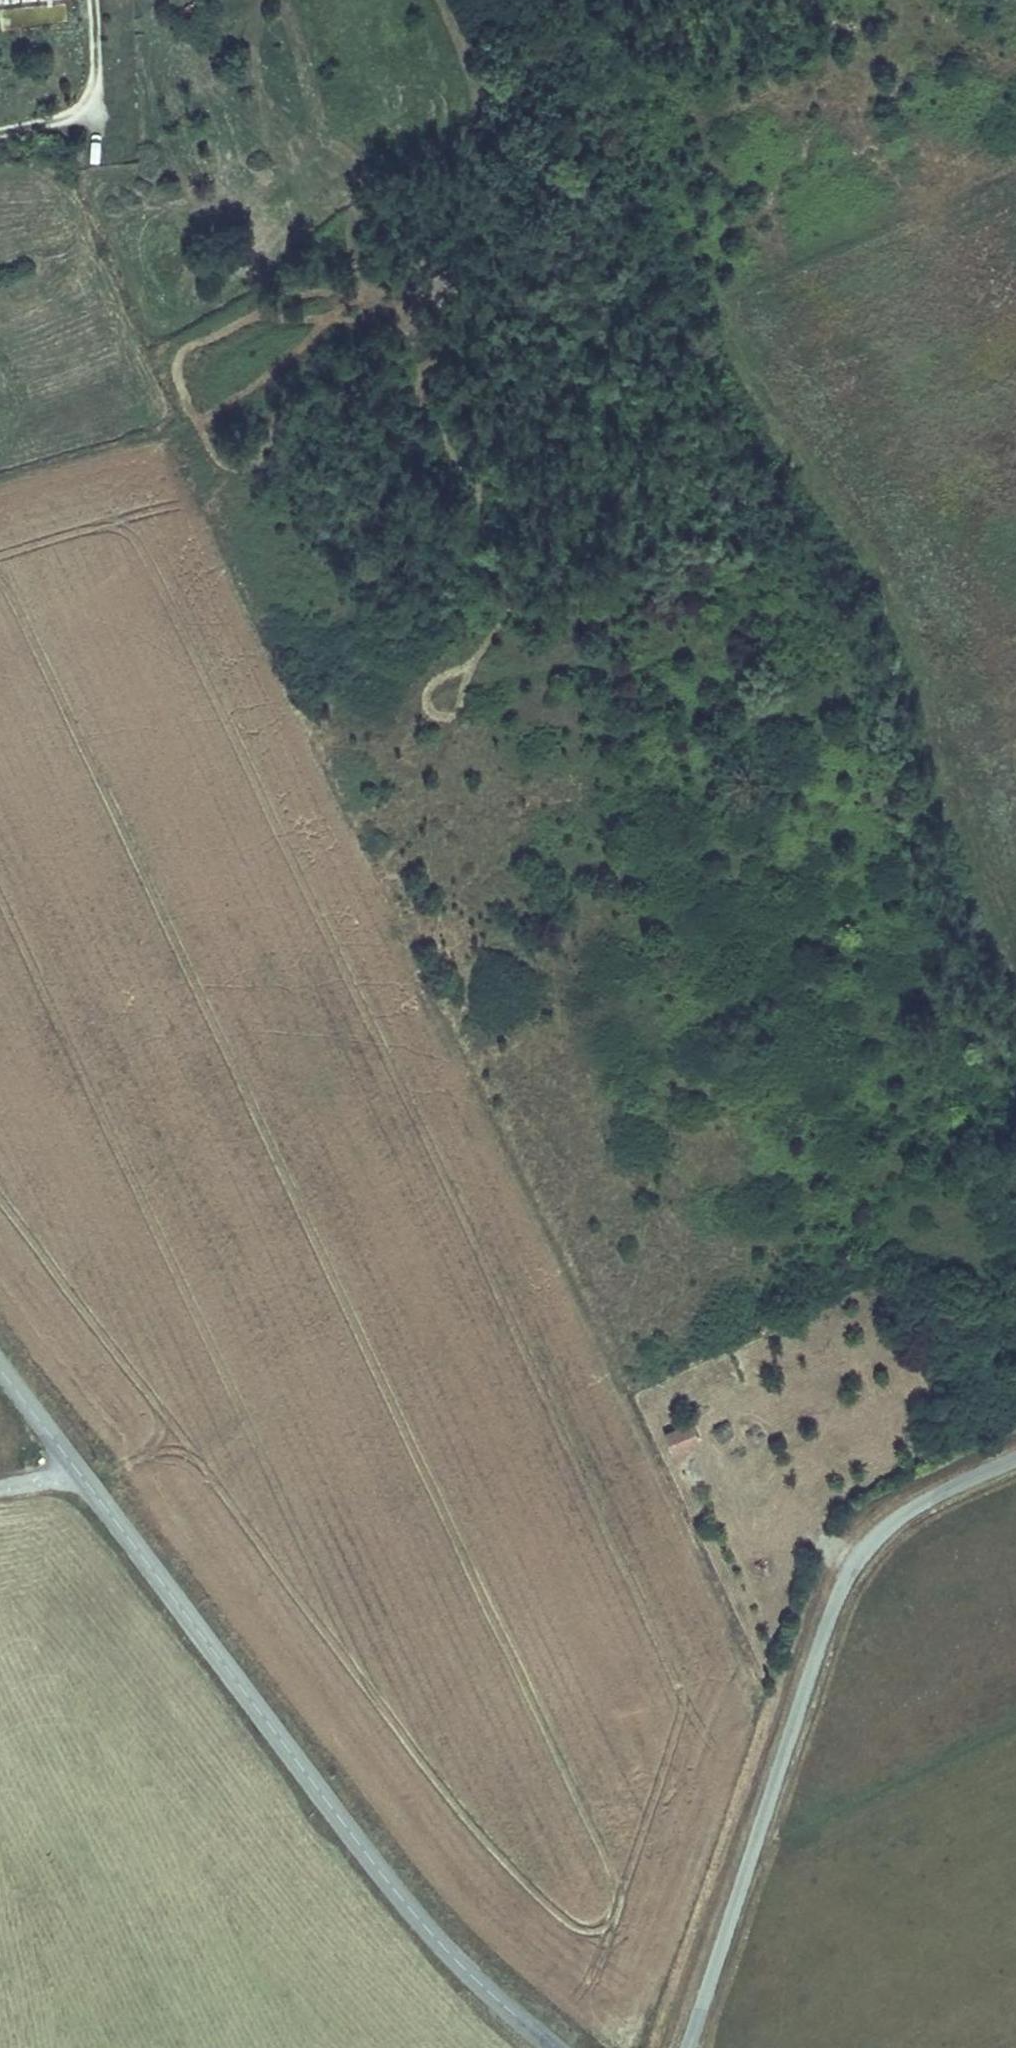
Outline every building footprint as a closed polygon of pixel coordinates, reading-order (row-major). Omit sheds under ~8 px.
[(664,1433),(673,1453),(701,1441),(692,1421),(664,1433)]
